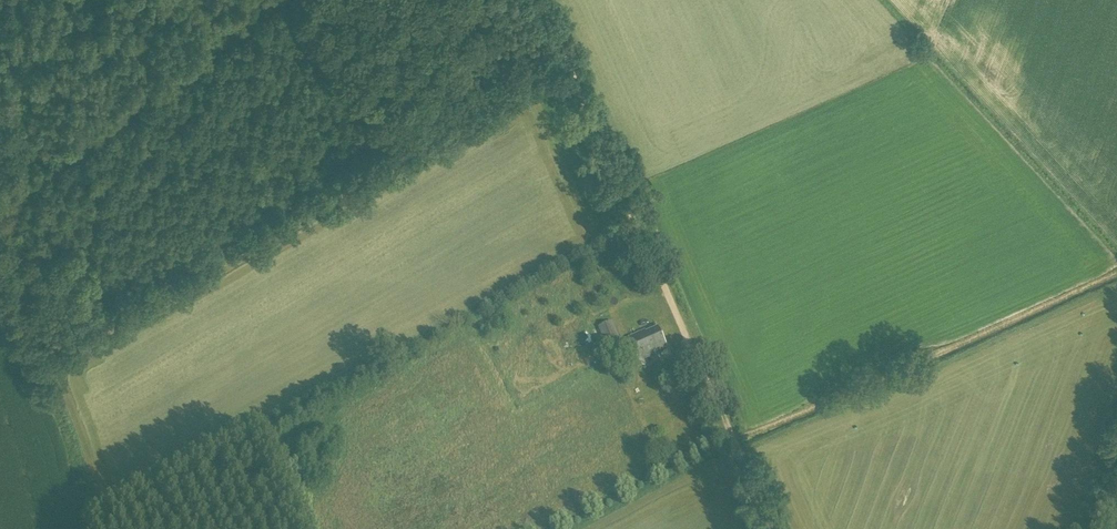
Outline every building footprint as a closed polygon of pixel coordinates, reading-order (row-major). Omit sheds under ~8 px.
[(607,348),(621,342),(612,321),(598,327),(607,348)] [(667,348),(658,328),(645,333),(645,331),(628,338),(639,363),(656,356),(655,354),(667,348)] [(682,365),(673,369),(678,379),(687,374),(682,365)] [(699,406),(690,409),(694,418),(703,414),(699,406)]
